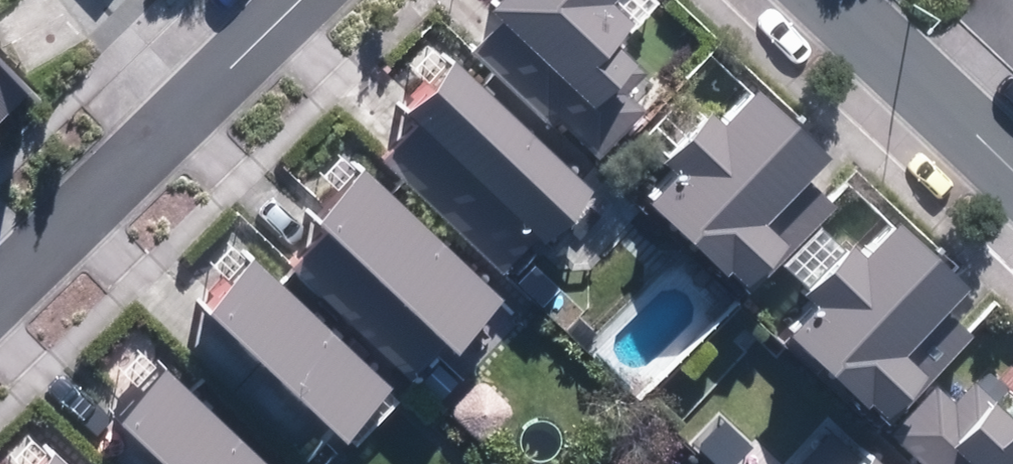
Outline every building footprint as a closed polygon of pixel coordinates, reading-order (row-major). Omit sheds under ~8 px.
[(569,102),(553,118),(595,160),(642,114),(613,84),(632,66),(600,33),(614,20),(594,0),(470,0),(569,102)] [(49,105),(0,55),(0,152),(49,105)] [(388,104),(524,233),(570,185),(434,56),(388,104)] [(816,140),(747,81),(715,118),(697,103),(659,147),(676,162),(643,201),(746,288),(787,240),(754,212),(816,140)] [(483,287),(347,160),(297,214),(434,340),(483,287)] [(948,282),(880,218),(848,251),(833,237),(783,289),(801,306),(779,328),(880,424),(927,374),(892,341),(948,282)] [(377,380),(239,245),(187,299),(325,433),(377,380)] [(151,359),(100,412),(153,463),(260,463),(151,359)] [(968,387),(952,404),(929,383),(881,435),(913,463),(1012,463),(1012,402),(1000,416),(968,387)] [(837,463),(879,463),(858,443),(837,463)] [(20,463),(43,463),(31,452),(20,463)]
